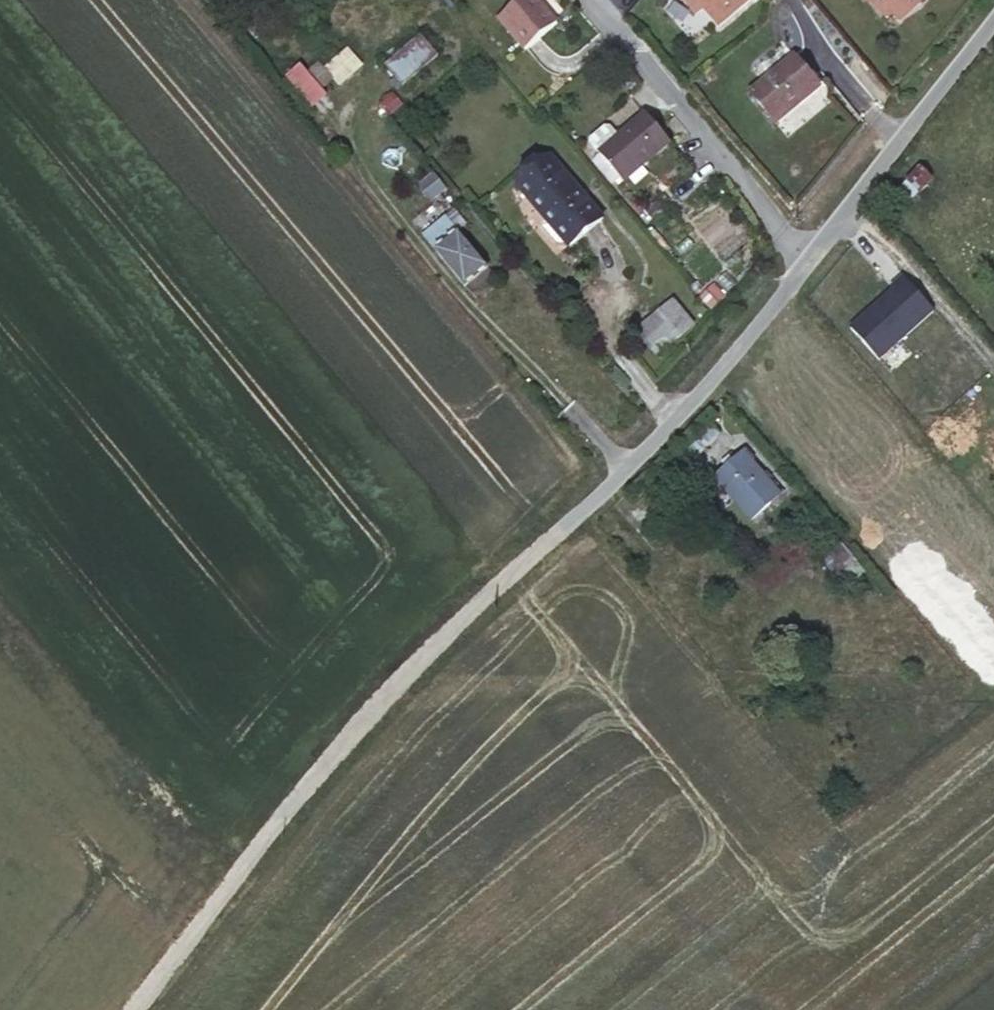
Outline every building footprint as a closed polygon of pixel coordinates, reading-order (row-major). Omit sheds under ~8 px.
[(538,0),(521,0),(498,18),(525,50),(558,24),(538,0)] [(695,17),(703,11),(719,29),(753,0),(680,0),(695,17)] [(885,18),(899,22),(923,0),(869,0),(885,18)] [(438,55),(420,33),(385,64),(402,85),(438,55)] [(797,102),(799,105),(820,87),(794,57),(750,93),(774,121),(797,102)] [(296,61),(281,74),(308,106),(323,93),(296,61)] [(776,124),(799,105),(797,102),(774,121),(776,124)] [(670,142),(646,112),(618,136),(610,127),(605,126),(591,138),(590,143),(624,182),(670,142)] [(553,209),(544,216),(544,227),(558,245),(569,245),(603,219),(552,158),(527,178),(553,209)] [(932,179),(919,168),(906,182),(919,194),(932,179)] [(518,185),(544,216),(553,209),(527,178),(518,185)] [(487,266),(459,232),(436,251),(464,285),(487,266)] [(932,306),(904,275),(849,325),(876,357),(932,306)] [(673,299),(660,310),(681,335),(694,325),(673,299)] [(681,335),(660,310),(636,331),(656,355),(681,335)] [(720,433),(711,424),(691,443),(701,453),(720,433)] [(779,495),(743,453),(733,462),(728,457),(721,464),(726,469),(715,478),(751,519),(779,495)] [(857,562),(837,538),(826,549),(844,572),(857,562)]
